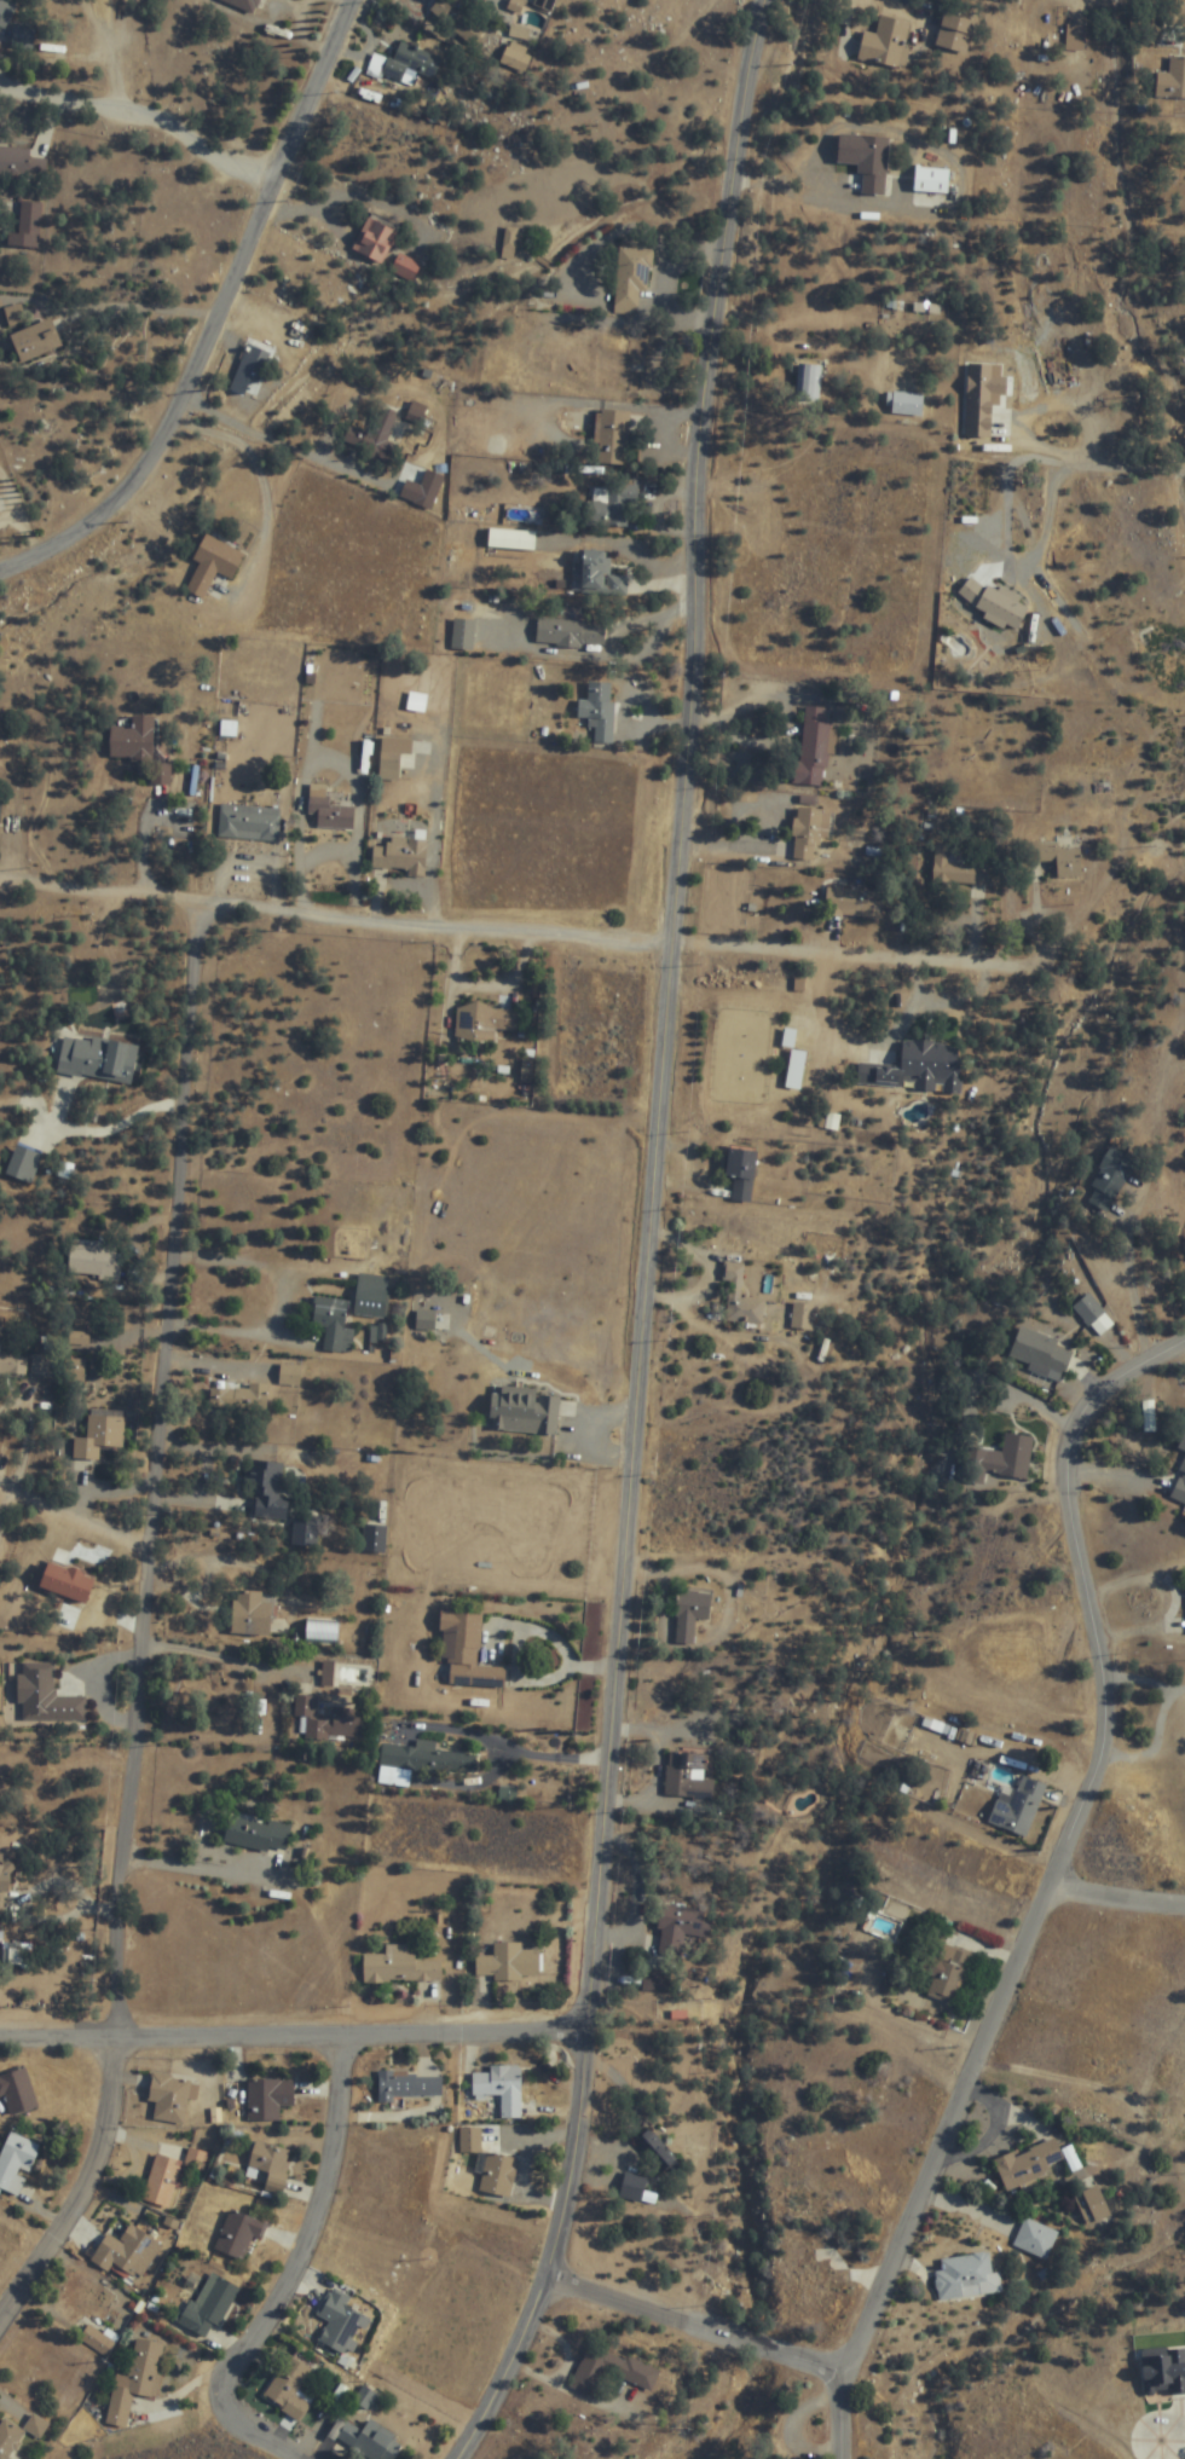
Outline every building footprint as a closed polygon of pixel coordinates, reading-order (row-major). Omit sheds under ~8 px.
[(1,0),(0,0),(0,30),(2,31),(16,8),(1,0)] [(257,14),(263,0),(221,0),(257,14)] [(975,21),(945,14),(937,46),(966,53),(975,21)] [(877,34),(864,31),(858,59),(901,69),(913,22),(881,15),(877,34)] [(1086,25),(1066,25),(1066,50),(1086,50),(1086,25)] [(33,28),(13,28),(13,47),(32,47),(33,28)] [(441,58),(398,40),(383,75),(411,86),(416,72),(433,79),(441,58)] [(1171,57),(1170,72),(1156,72),(1156,98),(1184,99),(1184,57),(1171,57)] [(838,163),(862,165),(860,194),(885,196),(889,138),(839,134),(838,163)] [(950,169),(916,168),(916,193),(949,194),(950,169)] [(41,202),(20,202),(19,234),(8,233),(7,247),(39,248),(41,202)] [(352,251),(383,265),(397,232),(367,218),(352,251)] [(615,316),(637,317),(638,292),(650,292),(652,250),(618,248),(615,316)] [(395,277),(417,277),(417,259),(395,259),(395,277)] [(8,329),(26,326),(22,306),(4,309),(8,329)] [(18,365),(62,347),(51,319),(6,338),(18,365)] [(252,383),(258,385),(271,354),(248,345),(229,390),(246,397),(252,383)] [(796,362),(796,403),(821,403),(822,363),(796,362)] [(972,395),(963,423),(988,432),(1003,390),(969,378),(964,392),(972,395)] [(921,395),(894,395),(894,415),(921,415),(921,395)] [(387,442),(394,415),(379,411),(373,433),(349,426),(343,446),(393,460),(397,445),(387,442)] [(629,465),(629,411),(596,411),(596,465),(629,465)] [(433,511),(443,485),(425,478),(415,503),(433,511)] [(592,527),(634,527),(634,486),(592,486),(592,527)] [(204,600),(217,573),(233,580),(246,553),(205,535),(193,560),(199,562),(186,592),(204,600)] [(627,595),(628,577),(609,576),(610,552),(583,551),(581,594),(627,595)] [(953,581),(958,607),(976,603),(982,634),(1010,629),(1004,598),(978,603),(973,576),(953,581)] [(450,649),(477,652),(481,618),(454,615),(450,649)] [(537,645),(603,648),(604,624),(538,621),(537,645)] [(612,746),(615,685),(588,683),(587,701),(579,701),(578,720),(592,721),(591,745),(612,746)] [(797,785),(825,787),(832,709),(804,707),(797,785)] [(153,717),(132,717),(132,728),(109,728),(109,761),(153,761),(153,717)] [(380,781),(400,782),(400,754),(411,754),(412,740),(381,739),(380,781)] [(352,830),(353,807),(327,806),(328,786),(310,785),(308,816),(318,816),(317,828),(352,830)] [(280,809),(220,805),(218,838),(278,842),(280,809)] [(827,810),(796,809),(793,858),(816,859),(817,846),(825,847),(827,810)] [(425,874),(427,840),(388,838),(387,848),(374,847),(372,870),(425,874)] [(1080,845),(1021,846),(1021,864),(1057,864),(1057,879),(1081,879),(1080,845)] [(990,849),(935,847),(933,883),(989,885),(990,849)] [(458,1006),(456,1042),(494,1044),(495,1031),(517,1032),(518,1010),(458,1006)] [(131,1085),(138,1048),(64,1036),(57,1073),(131,1085)] [(959,1095),(961,1046),(903,1044),(902,1067),(858,1065),(857,1085),(915,1088),(915,1093),(959,1095)] [(42,1156),(16,1146),(5,1175),(31,1184),(42,1156)] [(726,1177),(735,1179),(732,1202),(751,1204),(757,1152),(729,1149),(726,1177)] [(1086,1204),(1111,1215),(1131,1172),(1124,1168),(1129,1157),(1111,1149),(1086,1204)] [(742,1299),(744,1265),(724,1264),(720,1324),(763,1326),(764,1301),(742,1299)] [(354,1316),(386,1319),(390,1278),(358,1275),(354,1316)] [(1091,1327),(1105,1314),(1089,1296),(1074,1309),(1091,1327)] [(346,1306),(315,1304),(313,1327),(325,1328),(324,1351),(352,1354),(354,1329),(345,1329),(346,1306)] [(813,1305),(793,1305),(793,1331),(813,1331),(813,1305)] [(434,1329),(434,1314),(418,1314),(418,1329),(434,1329)] [(1020,1331),(1010,1362),(1065,1379),(1075,1348),(1020,1331)] [(28,1380),(29,1354),(0,1353),(0,1379),(28,1380)] [(84,1383),(85,1360),(72,1359),(71,1382),(84,1383)] [(279,1383),(301,1386),(304,1367),(282,1364),(279,1383)] [(269,1385),(248,1385),(248,1389),(210,1388),(210,1411),(268,1412),(269,1385)] [(557,1436),(560,1394),(494,1388),(490,1430),(557,1436)] [(124,1448),(125,1412),(88,1410),(87,1436),(74,1436),(73,1458),(101,1459),(101,1447),(124,1448)] [(1027,1482),(1034,1439),(1006,1435),(1003,1454),(967,1449),(962,1483),(995,1488),(997,1477),(1027,1482)] [(288,1497),(281,1497),(283,1461),(248,1459),(246,1492),(256,1493),(255,1517),(287,1519),(288,1497)] [(1172,1500),(1184,1505),(1184,1463),(1172,1500)] [(294,1545),(316,1545),(316,1518),(294,1518),(294,1545)] [(39,1588),(87,1602),(95,1575),(47,1560),(39,1588)] [(263,1601),(264,1590),(232,1590),(232,1635),(270,1635),(271,1601),(263,1601)] [(676,1644),(694,1645),(695,1620),(710,1621),(711,1592),(678,1591),(676,1644)] [(482,1612),(443,1610),(440,1659),(450,1659),(449,1683),(505,1687),(506,1667),(479,1665),(482,1612)] [(338,1621),(306,1621),(306,1642),(338,1642),(338,1621)] [(86,1695),(54,1695),(53,1662),(20,1662),(21,1720),(86,1719),(86,1695)] [(319,1697),(296,1695),(294,1716),(307,1718),(305,1737),(362,1743),(365,1711),(335,1708),(334,1721),(317,1719),(319,1697)] [(475,1773),(477,1748),(416,1744),(416,1745),(382,1742),(380,1766),(475,1773)] [(714,1778),(706,1778),(707,1753),(668,1751),(666,1797),(713,1799),(714,1778)] [(913,1782),(943,1794),(952,1770),(922,1759),(913,1782)] [(1003,1785),(988,1824),(1028,1839),(1048,1784),(1023,1775),(1017,1790),(1003,1785)] [(223,1842),(284,1856),(291,1825),(230,1812),(223,1842)] [(657,1954),(684,1956),(686,1935),(709,1937),(712,1910),(662,1905),(657,1954)] [(960,2004),(973,1950),(930,1940),(922,1973),(934,1975),(929,1997),(960,2004)] [(476,1956),(476,1978),(539,1977),(539,1949),(521,1949),(521,1942),(494,1942),(494,1956),(476,1956)] [(385,1954),(363,1955),(363,1982),(442,1981),(442,1959),(413,1960),(413,1943),(385,1944),(385,1954)] [(500,2119),(521,2119),(521,2066),(490,2066),(490,2071),(473,2071),(473,2097),(500,2097),(500,2119)] [(4,2095),(9,2116),(37,2108),(26,2068),(0,2076),(0,2096),(4,2095)] [(379,2099),(442,2098),(442,2072),(379,2073),(379,2099)] [(196,2098),(198,2081),(151,2074),(144,2118),(184,2124),(188,2097),(196,2098)] [(279,2121),(279,2106),(294,2106),(294,2079),(247,2079),(247,2121),(279,2121)] [(460,2153),(481,2153),(481,2128),(460,2128),(460,2153)] [(12,2132),(0,2156),(0,2193),(15,2200),(41,2146),(12,2132)] [(661,2172),(676,2160),(653,2134),(639,2147),(661,2172)] [(995,2162),(1008,2191),(1051,2172),(1048,2166),(1064,2159),(1054,2136),(995,2162)] [(284,2190),(292,2149),(254,2142),(247,2183),(284,2190)] [(186,2161),(202,2166),(207,2154),(191,2148),(186,2161)] [(510,2198),(519,2159),(488,2153),(480,2191),(510,2198)] [(171,2208),(183,2161),(154,2154),(142,2201),(171,2208)] [(644,2201),(646,2176),(624,2174),(622,2199),(644,2201)] [(1110,2217),(1101,2186),(1076,2194),(1085,2225),(1110,2217)] [(252,2239),(259,2242),(267,2224),(232,2209),(214,2249),(242,2261),(252,2239)] [(1048,2260),(1059,2231),(1025,2217),(1013,2246),(1048,2260)] [(142,2279),(161,2243),(129,2226),(120,2241),(106,2233),(91,2261),(109,2271),(113,2264),(142,2279)] [(991,2253),(942,2259),(943,2270),(935,2271),(939,2301),(1003,2293),(1000,2272),(993,2273),(991,2253)] [(239,2287),(206,2272),(182,2325),(207,2336),(212,2324),(220,2327),(239,2287)] [(77,2322),(97,2287),(79,2277),(59,2312),(77,2322)] [(319,2340),(347,2356),(367,2318),(345,2305),(350,2296),(332,2287),(317,2315),(329,2322),(319,2340)] [(76,2335),(103,2358),(119,2339),(93,2316),(76,2335)] [(115,2374),(106,2424),(126,2428),(132,2393),(154,2397),(165,2343),(136,2337),(128,2377),(115,2374)] [(587,2344),(571,2388),(601,2398),(608,2375),(653,2391),(660,2369),(587,2344)] [(1142,2349),(1145,2397),(1184,2395),(1184,2347),(1142,2349)] [(312,2370),(290,2355),(262,2397),(300,2422),(312,2404),(296,2393),(312,2370)] [(379,2398),(365,2387),(355,2400),(369,2411),(379,2398)] [(48,2425),(35,2414),(24,2427),(37,2438),(48,2425)] [(363,2430),(339,2417),(329,2437),(371,2458),(394,2458),(404,2439),(368,2421),(363,2430)] [(27,2434),(7,2418),(0,2427),(0,2458),(7,2458),(27,2434)]
